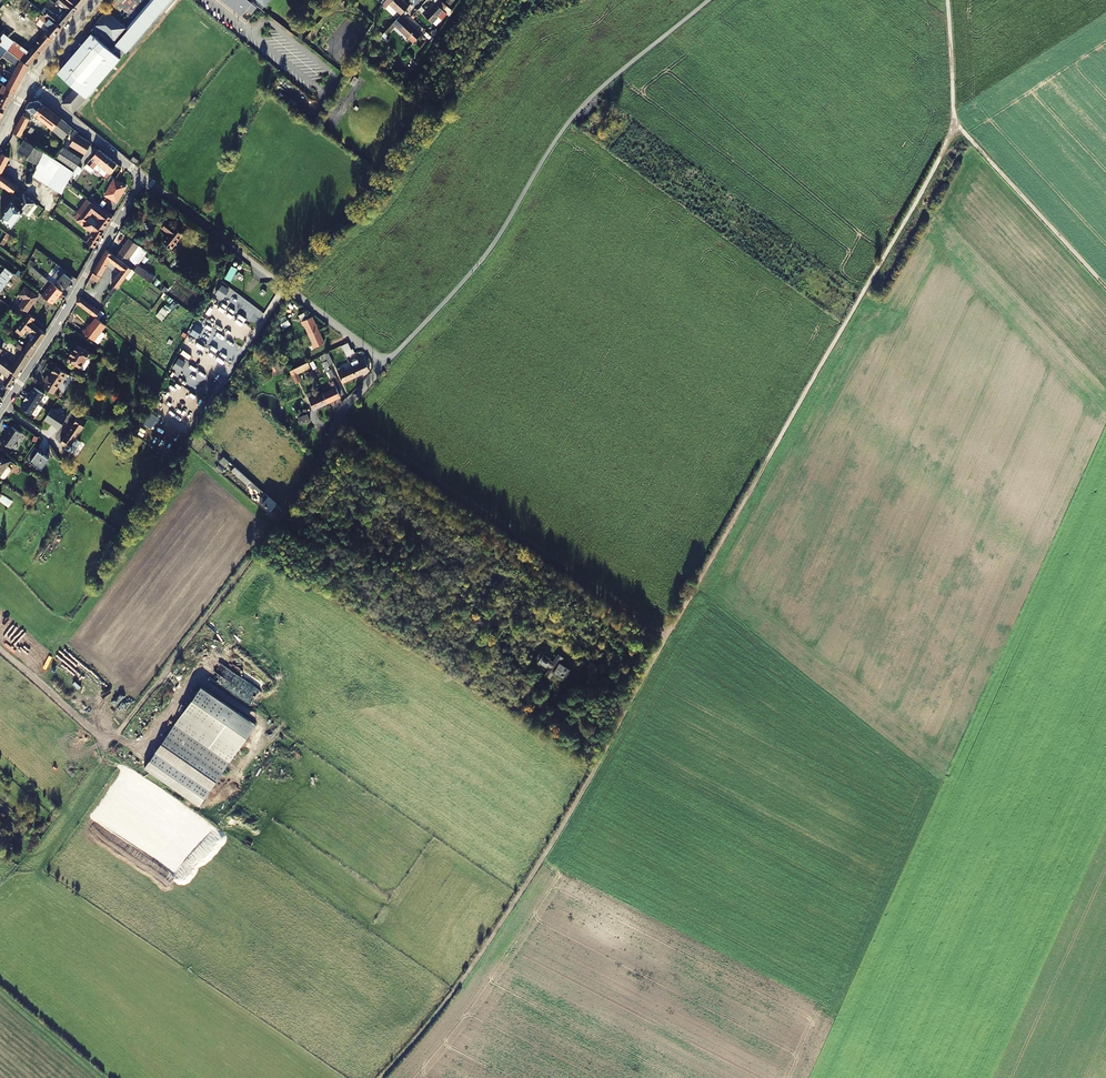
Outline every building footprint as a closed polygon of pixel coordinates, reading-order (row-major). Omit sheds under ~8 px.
[(65,11),(71,16),(77,9),(66,0),(57,0),(58,0),(55,3),(65,11)] [(77,9),(84,0),(76,0),(75,1),(74,0),(66,0),(77,9)] [(130,31),(118,44),(112,51),(120,58),(126,52),(127,53),(172,0),(156,0),(130,31)] [(127,28),(130,31),(156,0),(151,0),(127,28)] [(249,0),(221,0),(242,16),(246,10),(251,14),(257,6),(249,0)] [(257,6),(261,9),(269,0),(249,0),(257,6)] [(381,5),(385,8),(389,4),(401,15),(409,6),(402,0),(386,0),(381,5)] [(447,14),(444,11),(436,4),(433,1),(430,5),(432,6),(427,12),(425,10),(422,14),(432,23),(438,16),(442,19),(447,14)] [(438,3),(436,4),(444,11),(445,9),(438,3)] [(61,28),(71,16),(65,11),(65,12),(61,16),(59,18),(50,10),(50,11),(45,7),(42,12),(61,28)] [(7,49),(28,65),(61,28),(42,12),(40,10),(36,14),(46,23),(45,23),(51,28),(27,55),(4,38),(2,41),(0,39),(0,44),(7,49)] [(118,44),(130,31),(127,28),(121,23),(118,23),(117,22),(116,22),(117,20),(107,12),(96,25),(118,44)] [(400,15),(393,23),(395,26),(413,42),(421,35),(400,15)] [(387,35),(395,26),(393,23),(384,32),(387,35)] [(88,97),(120,58),(112,51),(92,35),(83,46),(80,44),(67,60),(69,62),(59,73),(76,88),(88,97)] [(8,56),(19,64),(17,68),(12,65),(8,72),(13,74),(9,83),(1,78),(0,80),(0,83),(7,88),(14,93),(28,65),(7,49),(0,59),(0,66),(8,56)] [(354,75),(350,83),(354,85),(358,77),(354,75)] [(359,88),(363,81),(359,78),(354,85),(359,88)] [(5,109),(14,93),(7,88),(1,100),(0,99),(0,105),(5,109)] [(74,113),(88,97),(76,88),(63,104),(74,113)] [(39,101),(29,102),(26,108),(47,125),(49,126),(48,127),(63,139),(72,127),(39,101)] [(14,132),(20,136),(29,119),(23,115),(14,132)] [(85,154),(91,144),(75,135),(70,145),(85,154)] [(17,151),(38,165),(45,153),(24,139),(17,151)] [(63,146),(55,159),(61,162),(74,171),(78,165),(82,158),(63,146)] [(93,168),(97,164),(105,154),(99,149),(91,159),(94,161),(90,166),(93,168)] [(9,157),(2,153),(0,157),(0,184),(18,197),(23,190),(1,173),(9,157)] [(55,159),(45,153),(38,165),(53,174),(61,162),(55,159)] [(97,164),(103,168),(110,158),(105,154),(97,164)] [(117,164),(110,158),(103,168),(110,174),(117,164)] [(81,167),(78,165),(74,171),(71,177),(75,179),(81,167)] [(114,179),(105,195),(117,202),(126,186),(114,179)] [(29,216),(38,206),(35,203),(23,194),(15,205),(11,202),(0,217),(12,226),(23,211),(29,216)] [(76,212),(81,215),(86,220),(89,217),(92,212),(98,216),(94,221),(92,224),(102,231),(111,218),(91,202),(87,207),(83,204),(76,212)] [(103,232),(102,231),(92,224),(86,220),(81,215),(77,220),(93,233),(86,242),(94,248),(103,232)] [(170,234),(163,242),(171,248),(183,234),(167,221),(162,227),(170,234)] [(119,252),(128,259),(138,245),(128,238),(119,252)] [(138,245),(128,259),(132,262),(142,248),(138,245)] [(131,275),(134,270),(133,270),(106,250),(87,283),(90,285),(94,279),(97,281),(109,260),(121,269),(111,284),(114,286),(102,303),(105,305),(128,273),(131,275)] [(232,280),(238,267),(231,264),(225,277),(232,280)] [(138,265),(133,270),(134,270),(150,283),(154,277),(138,265)] [(58,280),(56,283),(54,285),(62,291),(73,277),(61,267),(53,276),(58,280)] [(14,274),(5,268),(0,275),(0,292),(14,274)] [(241,280),(244,276),(238,272),(235,276),(241,280)] [(63,292),(62,291),(54,285),(53,284),(44,294),(54,303),(63,292)] [(19,295),(24,299),(19,306),(27,312),(38,297),(25,287),(19,295)] [(95,317),(96,317),(100,311),(80,296),(76,302),(95,317)] [(210,299),(204,308),(212,313),(215,309),(221,312),(224,308),(210,299)] [(190,313),(184,326),(189,328),(195,316),(190,313)] [(25,318),(32,323),(35,319),(28,314),(25,318)] [(231,319),(230,320),(231,329),(229,330),(233,330),(234,334),(230,334),(228,338),(235,342),(235,338),(246,337),(251,330),(251,328),(230,314),(231,319)] [(311,316),(310,314),(300,319),(301,321),(300,321),(302,325),(304,324),(308,334),(318,329),(312,316),(311,316)] [(106,325),(96,317),(95,317),(88,327),(87,327),(83,332),(98,343),(105,334),(101,331),(106,325)] [(46,333),(32,323),(25,318),(16,331),(22,336),(27,329),(35,335),(24,349),(18,344),(16,346),(22,351),(29,356),(46,333)] [(311,349),(324,343),(318,329),(308,334),(313,344),(309,346),(311,349)] [(353,349),(351,350),(347,343),(342,346),(347,357),(355,354),(353,349)] [(89,353),(76,345),(73,351),(72,350),(70,354),(71,354),(67,360),(80,367),(89,353)] [(341,348),(329,353),(331,356),(342,350),(341,348)] [(15,377),(29,356),(22,351),(12,367),(0,358),(0,366),(15,377)] [(324,354),(329,365),(333,363),(328,352),(324,354)] [(369,370),(362,355),(358,357),(361,363),(359,364),(357,360),(351,363),(353,366),(351,367),(356,377),(369,370)] [(0,366),(0,372),(7,377),(3,384),(8,388),(15,377),(0,366)] [(53,373),(50,376),(47,375),(43,381),(47,383),(56,389),(57,388),(58,387),(60,385),(60,383),(66,373),(56,366),(52,372),(53,373)] [(356,377),(351,367),(342,371),(340,368),(336,369),(342,383),(356,377)] [(329,383),(332,390),(322,394),(327,403),(340,397),(333,381),(329,383)] [(53,394),(56,389),(47,383),(43,388),(53,394)] [(37,405),(44,395),(33,388),(29,394),(28,394),(26,397),(37,405)] [(322,394),(313,398),(310,392),(306,394),(313,409),(327,403),(322,394)] [(20,408),(31,415),(37,405),(26,397),(23,401),(25,402),(20,408)] [(66,418),(52,408),(44,420),(55,426),(54,427),(58,429),(66,418)] [(310,422),(307,415),(298,419),(301,425),(310,422)] [(61,443),(67,447),(69,449),(76,439),(87,423),(79,417),(61,443)] [(12,449),(22,434),(11,428),(6,435),(7,436),(6,438),(5,438),(2,442),(12,449)] [(34,446),(25,460),(35,466),(36,465),(41,469),(49,458),(41,453),(42,451),(34,446)] [(8,470),(7,467),(5,465),(8,461),(0,456),(0,478),(3,477),(8,470)] [(225,467),(229,463),(223,457),(219,461),(225,467)] [(329,466),(326,473),(333,476),(336,469),(329,466)] [(255,488),(259,492),(261,490),(235,467),(231,470),(253,490),(255,488)] [(271,509),(276,503),(265,494),(260,500),(271,509)] [(208,726),(226,703),(193,677),(175,701),(208,726)] [(246,718),(226,703),(208,726),(175,701),(165,714),(218,755),(246,718)] [(187,797),(218,755),(165,714),(133,756),(187,797)]
